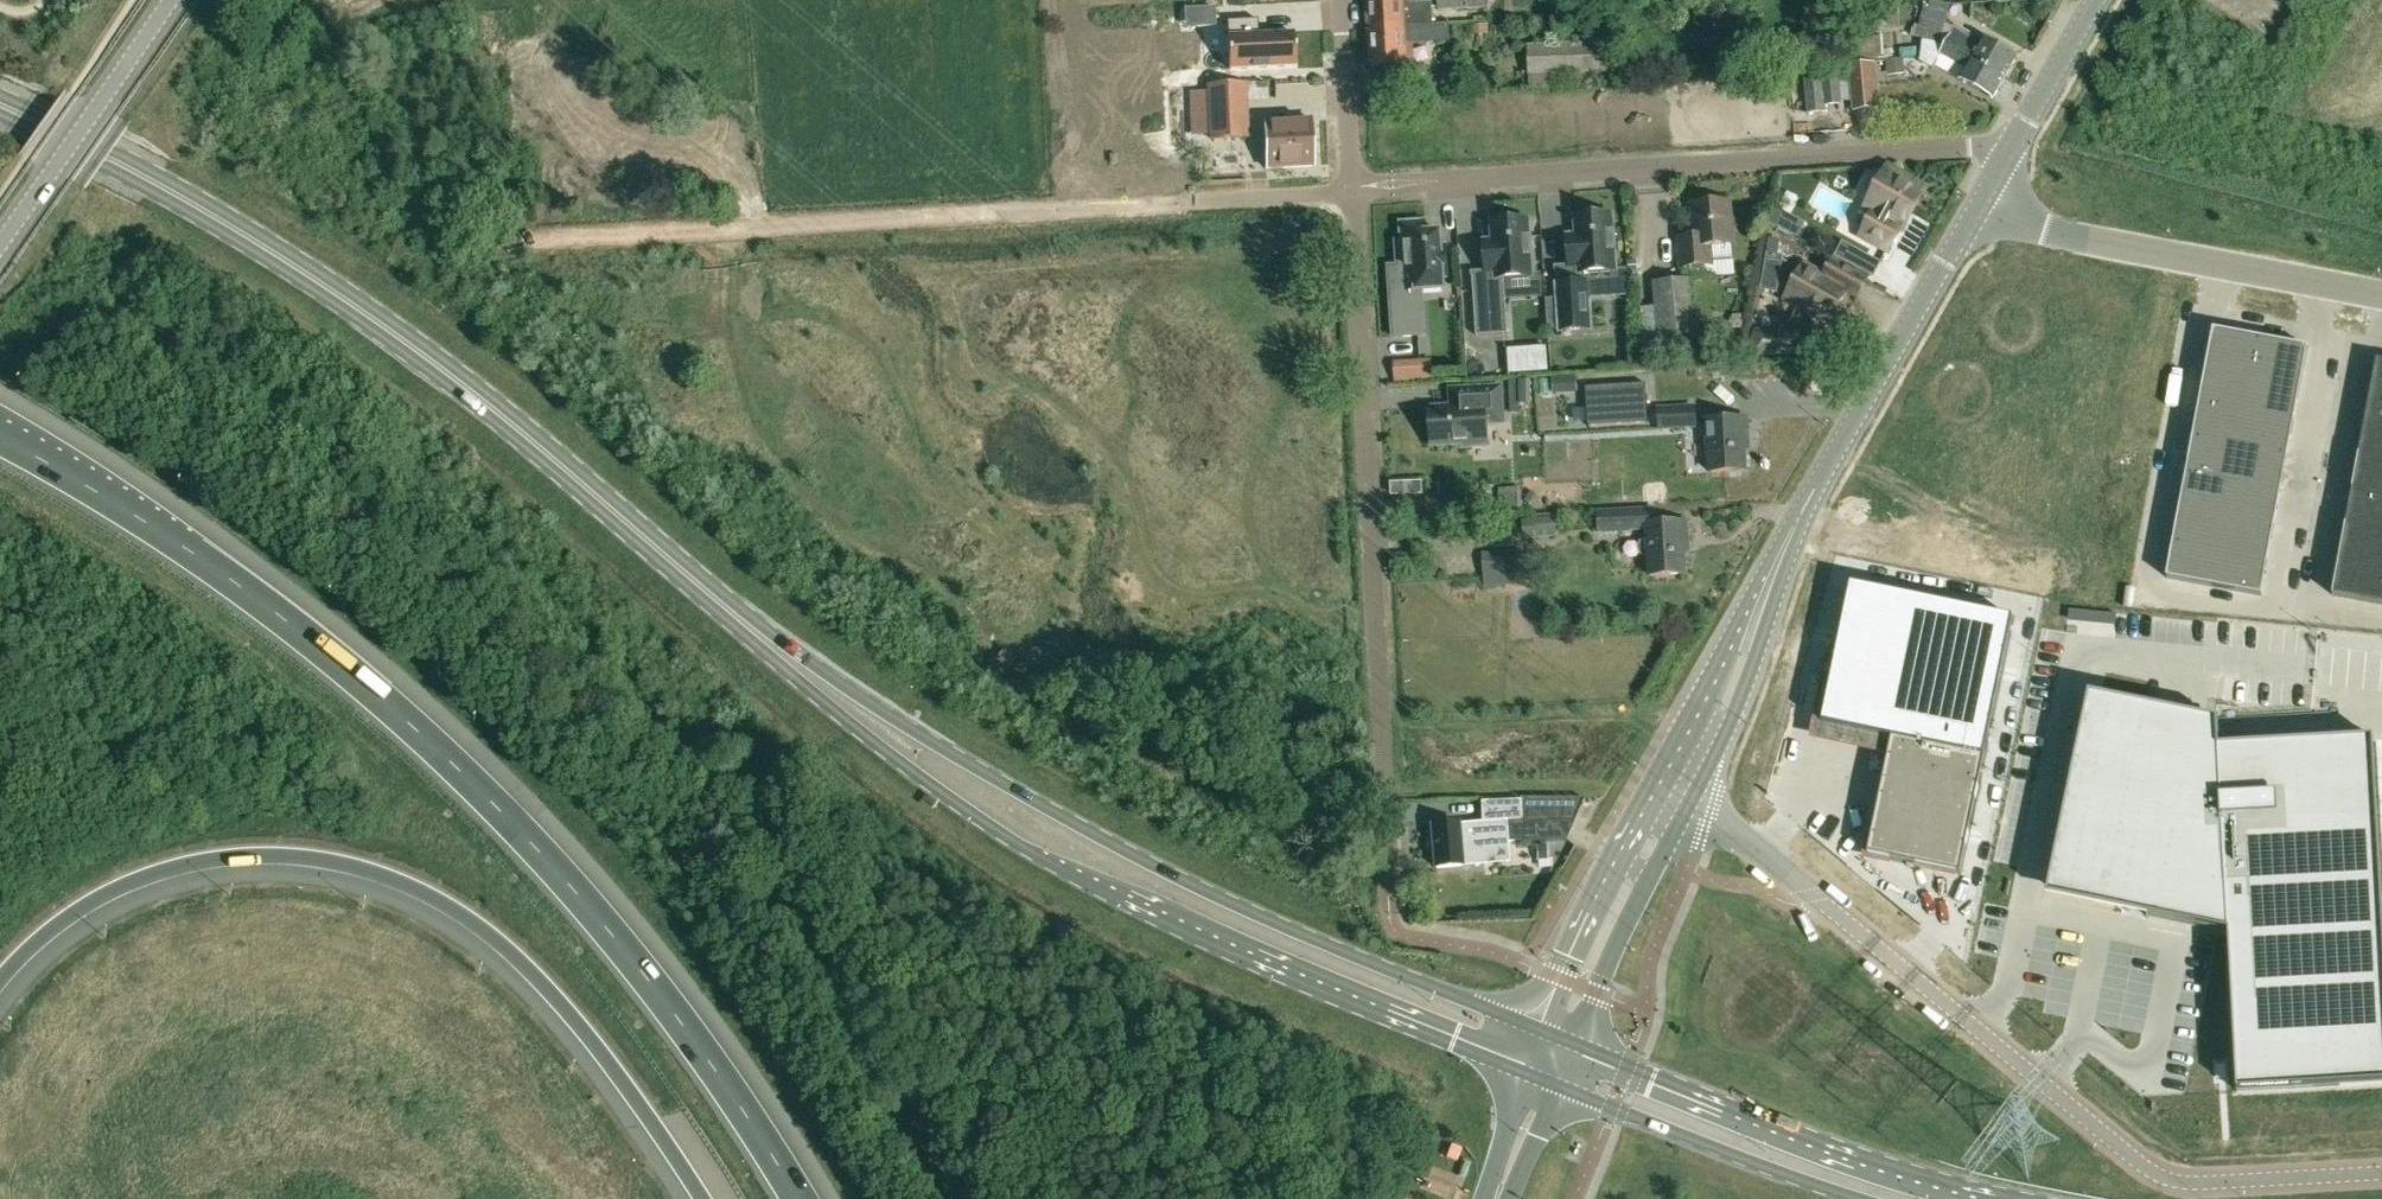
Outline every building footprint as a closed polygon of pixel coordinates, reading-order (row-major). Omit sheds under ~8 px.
[(1370,28),(1433,24),(1432,2),(1410,3),(1410,0),(1368,0),(1370,28)] [(1486,0),(1438,0),(1438,10),(1486,8),(1486,0)] [(1941,41),(1946,43),(1946,42),(2005,78),(2017,57),(1984,38),(1981,43),(1954,28),(1946,23),(1949,12),(1931,8),(1925,7),(1918,36),(1941,41)] [(1259,20),(1227,21),(1230,70),(1296,67),(1294,34),(1259,36),(1259,20)] [(1450,23),(1433,24),(1370,28),(1372,74),(1407,73),(1406,48),(1452,46),(1450,23)] [(1559,75),(1572,74),(1573,86),(1593,85),(1593,73),(1612,73),(1611,41),(1527,44),(1530,89),(1559,87),(1559,75)] [(1946,42),(1946,43),(1940,54),(1966,69),(1960,79),(1993,98),(2005,78),(1946,42)] [(1855,108),(1877,106),(1873,64),(1851,66),(1855,108)] [(1838,76),(1823,78),(1825,105),(1841,104),(1838,76)] [(1820,78),(1804,80),(1808,114),(1824,112),(1820,78)] [(1249,138),(1247,82),(1206,84),(1209,139),(1249,138)] [(1265,122),(1268,166),(1313,164),(1311,120),(1265,122)] [(1866,206),(1875,212),(1863,233),(1890,248),(1902,227),(1904,228),(1926,188),(1888,167),(1866,206)] [(1696,235),(1680,237),(1682,267),(1683,279),(1693,278),(1693,280),(1733,277),(1731,244),(1732,243),(1729,201),(1693,204),(1696,235)] [(1571,266),(1557,267),(1561,330),(1592,328),(1588,272),(1617,271),(1613,215),(1600,215),(1600,210),(1581,211),(1581,217),(1576,217),(1578,234),(1569,235),(1571,266)] [(1504,279),(1532,277),(1529,222),(1515,222),(1515,217),(1496,218),(1497,224),(1492,224),(1493,242),(1484,242),(1486,273),(1472,274),(1476,337),(1508,335),(1504,279)] [(1441,228),(1426,229),(1426,218),(1402,219),(1403,237),(1397,237),(1398,261),(1388,261),(1390,331),(1423,330),(1421,286),(1443,285),(1443,273),(1448,273),(1447,242),(1441,242),(1441,228)] [(1842,242),(1834,255),(1873,276),(1880,263),(1842,242)] [(1824,276),(1805,265),(1786,298),(1830,322),(1848,289),(1857,294),(1866,277),(1834,259),(1824,276)] [(1683,279),(1653,281),(1659,344),(1698,341),(1693,280),(1693,278),(1683,279)] [(2213,329),(2166,578),(2261,596),(2308,347),(2213,329)] [(1776,331),(1753,332),(1748,356),(1772,357),(1776,331)] [(1547,347),(1507,349),(1509,374),(1548,371),(1547,347)] [(2332,595),(2381,604),(2381,361),(2376,360),(2332,595)] [(1553,394),(1578,392),(1577,375),(1552,377),(1553,394)] [(1646,383),(1586,387),(1588,426),(1648,423),(1646,383)] [(1431,408),(1433,444),(1464,442),(1464,445),(1488,444),(1486,416),(1503,415),(1502,387),(1452,389),(1453,407),(1431,408)] [(1697,428),(1696,404),(1656,406),(1658,430),(1697,428)] [(1746,418),(1707,420),(1710,471),(1745,469),(1743,437),(1747,437),(1746,418)] [(1480,485),(1470,486),(1471,509),(1481,509),(1480,485)] [(1644,556),(1648,557),(1649,575),(1685,573),(1683,541),(1687,541),(1686,522),(1658,523),(1657,506),(1598,509),(1599,531),(1637,530),(1636,529),(1647,528),(1647,538),(1643,539),(1639,543),(1638,548),(1640,553),(1644,556)] [(1523,532),(1558,529),(1557,516),(1522,519),(1523,532)] [(1524,560),(1483,563),(1485,585),(1525,583),(1524,560)] [(1830,680),(1821,723),(1892,738),(1888,758),(1871,841),(1867,856),(1892,861),(1917,867),(1958,875),(1960,876),(2014,617),(1850,583),(1830,680)] [(2048,897),(2230,934),(2238,1094),(2381,1087),(2381,853),(2376,739),(2220,748),(2218,720),(2192,715),(2090,693),(2048,897)] [(1488,820),(1475,821),(1458,823),(1458,822),(1432,824),(1436,867),(1461,865),(1461,864),(1509,860),(1507,839),(1536,838),(1566,838),(1578,809),(1577,809),(1579,802),(1550,800),(1538,800),(1538,797),(1486,798),(1487,820),(1488,820)]
